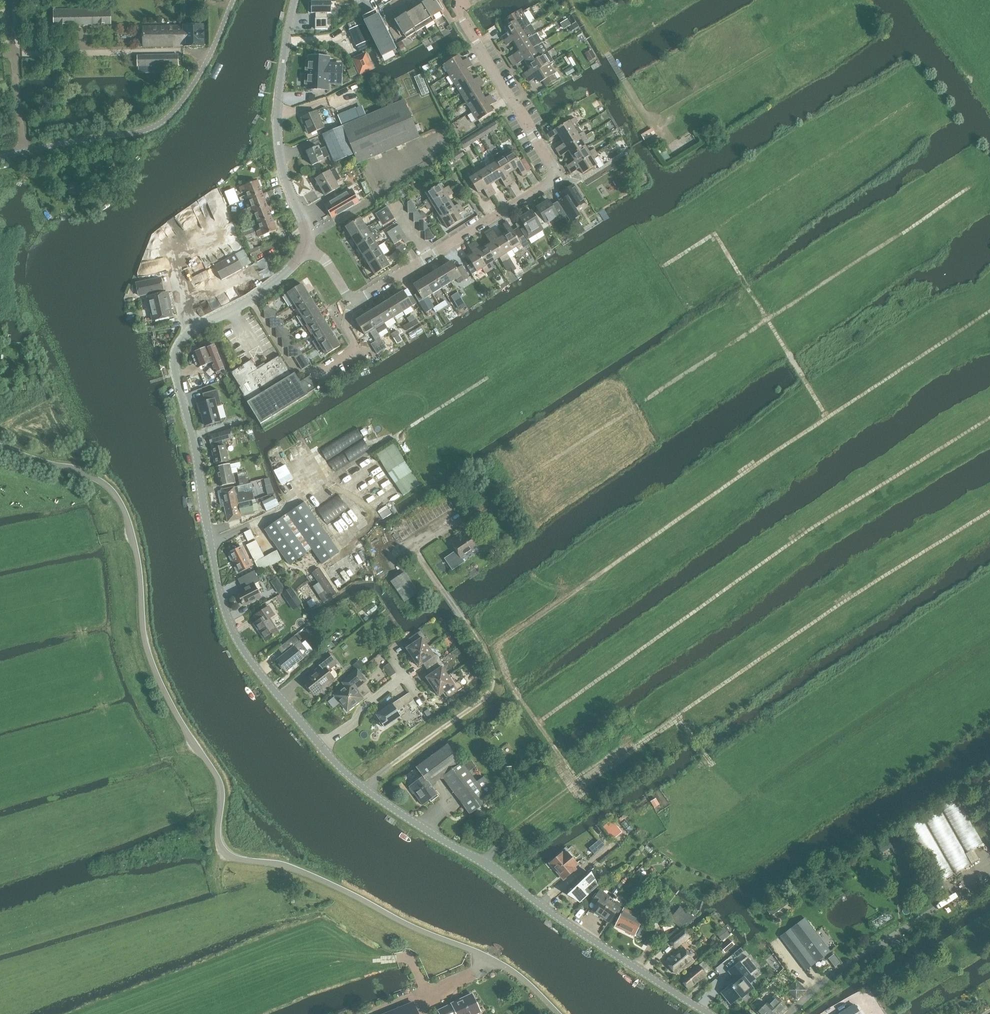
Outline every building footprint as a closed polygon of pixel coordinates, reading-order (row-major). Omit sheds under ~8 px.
[(422,22),(431,17),(431,16),(421,0),(415,0),(419,6),(414,9),(422,22)] [(434,0),(428,0),(427,0),(421,0),(431,16),(431,17),(433,21),(443,14),(441,10),(443,8),(438,0),(434,0)] [(315,13),(315,29),(327,29),(327,13),(331,13),(331,1),(308,1),(308,13),(315,13)] [(422,22),(414,9),(409,12),(405,5),(401,8),(413,28),(414,27),(422,22)] [(403,33),(406,38),(416,31),(414,27),(413,28),(401,8),(396,11),(400,17),(395,20),(397,23),(394,25),(400,35),(403,33)] [(508,24),(505,26),(508,31),(501,36),(504,40),(530,24),(530,23),(521,8),(504,19),(508,24)] [(54,25),(110,24),(110,9),(54,10),(54,25)] [(362,18),(382,56),(395,50),(376,11),(362,18)] [(350,28),(361,22),(358,18),(348,23),(350,28)] [(564,28),(571,24),(567,18),(561,22),(564,28)] [(571,30),(578,26),(575,22),(568,26),(571,30)] [(504,40),(506,44),(514,40),(517,45),(536,33),(530,24),(504,40)] [(142,27),(142,47),(183,46),(183,47),(203,46),(202,26),(183,26),(142,27)] [(517,45),(520,50),(512,54),(515,58),(541,42),(536,33),(517,45)] [(354,39),(359,51),(368,47),(364,35),(354,39)] [(528,63),(542,54),(547,51),(541,42),(515,58),(518,63),(525,58),(528,63)] [(589,61),(596,56),(591,49),(584,53),(589,61)] [(362,72),(373,68),(374,68),(371,62),(369,63),(365,54),(353,59),(359,74),(362,72)] [(527,77),(548,63),(542,54),(528,63),(531,68),(524,73),(527,77)] [(137,56),(137,67),(177,66),(177,55),(137,56)] [(449,74),(470,61),(467,57),(461,61),(458,56),(443,65),(449,74)] [(327,65),(328,58),(310,57),(309,62),(306,62),(306,70),(309,70),(309,73),(333,74),(333,65),(327,65)] [(470,61),(449,74),(455,83),(469,74),(466,69),(472,65),(470,61)] [(548,63),(527,77),(529,81),(536,77),(540,82),(542,80),(546,85),(557,78),(554,73),(548,63)] [(350,77),(357,74),(354,68),(347,71),(350,77)] [(332,83),(333,74),(309,73),(309,76),(306,76),(305,84),(308,84),(308,89),(326,90),(326,83),(332,83)] [(469,74),(455,83),(460,92),(481,80),(479,76),(473,80),(469,74)] [(481,80),(460,92),(466,102),(481,93),(477,87),(483,83),(481,80)] [(481,93),(466,102),(472,111),(492,98),(490,94),(484,98),(481,93)] [(492,98),(472,111),(478,120),(492,111),(489,106),(495,102),(492,98)] [(341,126),(353,153),(357,163),(418,137),(403,100),(358,119),(354,108),(337,115),(341,126)] [(309,134),(322,127),(315,111),(301,117),(309,134)] [(575,117),(547,134),(549,138),(557,133),(561,138),(572,131),(580,126),(577,122),(577,121),(575,117)] [(486,127),(489,132),(498,127),(495,121),(486,127)] [(334,162),(352,154),(353,153),(341,126),(322,134),(334,162)] [(572,131),(561,138),(564,143),(555,148),(558,152),(586,135),(583,131),(580,126),(572,131)] [(489,132),(486,127),(477,132),(480,137),(489,132)] [(468,138),(472,143),(480,137),(477,132),(468,138)] [(586,135),(558,152),(560,156),(568,151),(571,156),(586,146),(583,141),(588,138),(586,135)] [(472,143),(468,138),(460,143),(463,148),(472,143)] [(504,156),(513,170),(517,167),(523,175),(527,173),(510,145),(505,148),(508,153),(504,156)] [(323,158),(328,156),(324,147),(319,149),(318,146),(306,151),(312,164),(324,159),(323,158)] [(586,146),(571,156),(574,160),(566,165),(569,170),(572,168),(597,152),(594,148),(589,151),(586,146)] [(456,161),(464,156),(460,150),(452,156),(456,161)] [(660,154),(666,162),(671,159),(665,150),(660,154)] [(597,152),(572,168),(569,170),(571,173),(579,167),(583,173),(597,164),(599,168),(604,164),(597,152)] [(513,170),(504,156),(498,159),(495,154),(492,157),(509,184),(512,182),(507,173),(513,170)] [(509,184),(492,157),(488,159),(491,164),(486,166),(495,181),(500,178),(505,186),(509,184)] [(474,167),(491,195),(495,192),(490,184),(495,181),(486,166),(481,170),(478,165),(474,167)] [(491,195),(474,167),(471,170),(474,174),(469,177),(478,191),(483,188),(488,197),(491,195)] [(335,182),(339,179),(333,168),(315,179),(324,195),(338,187),(335,182)] [(248,198),(261,193),(256,181),(239,187),(241,193),(245,191),(248,198)] [(427,205),(450,190),(448,186),(443,189),(440,184),(426,193),(429,198),(424,201),(427,205)] [(561,205),(571,220),(576,217),(572,210),(585,202),(574,184),(560,193),(566,202),(561,205)] [(230,204),(240,200),(235,186),(225,190),(230,204)] [(332,218),(357,202),(350,190),(324,205),(332,218)] [(436,210),(451,202),(447,197),(452,193),(450,190),(427,205),(428,208),(433,205),(436,210)] [(261,193),(248,198),(253,210),(266,205),(261,193)] [(417,211),(417,210),(411,200),(408,202),(408,213),(412,213),(412,211),(417,211)] [(546,223),(546,222),(553,218),(556,221),(565,215),(557,202),(551,205),(548,200),(536,207),(540,213),(546,223)] [(451,202),(436,210),(439,215),(437,217),(440,221),(461,208),(459,203),(454,207),(451,202)] [(266,205),(253,210),(258,222),(270,217),(266,205)] [(387,208),(376,215),(379,219),(390,212),(387,208)] [(458,214),(463,211),(461,208),(440,221),(442,224),(444,223),(447,228),(461,219),(458,214)] [(419,222),(418,220),(422,219),(423,219),(417,210),(417,211),(412,211),(412,213),(414,212),(414,222),(419,222)] [(546,223),(540,213),(535,216),(531,210),(519,218),(525,227),(521,229),(527,239),(548,226),(546,222),(546,223)] [(383,227),(395,220),(390,212),(379,219),(383,227)] [(270,217),(258,222),(261,230),(257,231),(259,236),(275,230),(270,217)] [(351,236),(366,227),(360,218),(345,227),(351,236)] [(418,220),(419,222),(419,231),(425,231),(425,229),(428,229),(423,219),(422,219),(418,220)] [(517,228),(512,231),(506,221),(502,224),(507,232),(502,235),(512,250),(517,247),(520,252),(529,246),(517,228)] [(368,226),(366,227),(351,236),(357,246),(377,234),(374,229),(372,231),(368,226)] [(390,239),(402,231),(399,227),(387,234),(390,239)] [(245,239),(255,235),(253,229),(243,233),(245,239)] [(434,237),(428,229),(425,229),(425,231),(425,240),(430,240),(434,237)] [(512,250),(502,235),(498,238),(493,230),(489,232),(506,260),(509,258),(507,253),(512,250)] [(402,231),(390,239),(394,244),(402,239),(404,243),(408,241),(402,231)] [(506,260),(489,232),(485,234),(490,242),(485,246),(495,261),(499,257),(502,262),(506,260)] [(363,255),(378,246),(375,243),(380,239),(377,234),(357,246),(363,255)] [(495,261),(485,246),(480,249),(475,240),(472,243),(489,270),(492,268),(490,264),(495,261)] [(408,252),(407,251),(402,243),(396,248),(401,256),(408,252)] [(489,270),(472,243),(468,245),(473,253),(468,256),(477,271),(482,268),(485,273),(489,270)] [(369,264),(383,255),(378,246),(363,255),(369,264)] [(253,257),(261,253),(258,247),(250,251),(253,257)] [(222,279),(242,268),(235,255),(214,266),(222,279)] [(383,255),(369,264),(374,273),(389,264),(383,255)] [(442,267),(451,281),(456,278),(458,282),(468,276),(461,265),(456,269),(451,261),(442,267)] [(451,281),(442,267),(432,273),(441,287),(451,281)] [(441,287),(432,273),(423,278),(432,293),(441,287)] [(153,310),(151,311),(152,320),(172,316),(170,307),(169,307),(168,303),(170,303),(168,292),(163,293),(162,290),(163,290),(160,277),(136,282),(139,295),(150,292),(151,295),(150,296),(153,310)] [(432,293),(423,278),(413,284),(418,291),(414,294),(422,306),(430,301),(427,296),(432,293)] [(296,301),(308,294),(301,284),(288,292),(284,295),(290,305),(294,303),(296,301)] [(444,299),(439,290),(435,293),(440,301),(444,299)] [(393,297),(402,311),(416,303),(411,296),(408,298),(403,291),(393,297)] [(300,313),(314,304),(308,294),(296,301),(294,303),(290,306),(293,310),(297,307),(300,313)] [(384,302),(393,317),(402,311),(393,297),(384,302)] [(447,305),(444,301),(439,304),(441,309),(447,305)] [(393,317),(384,302),(375,308),(384,323),(393,317)] [(314,304),(300,313),(304,318),(300,320),(303,326),(321,315),(314,304)] [(433,308),(436,312),(441,309),(439,304),(433,308)] [(264,308),(265,318),(270,318),(272,315),(273,316),(276,311),(267,306),(264,308)] [(384,323),(375,308),(366,314),(375,328),(384,323)] [(381,338),(375,328),(366,314),(356,320),(365,334),(370,332),(376,341),(380,339),(381,338)] [(277,324),(280,326),(283,321),(273,316),(272,315),(270,318),(271,328),(276,327),(277,324)] [(313,333),(327,325),(321,315),(303,326),(306,330),(310,328),(313,333)] [(418,323),(416,319),(409,323),(412,327),(418,323)] [(277,324),(276,327),(277,337),(282,337),(283,334),(286,336),(289,330),(280,326),(277,324)] [(316,346),(333,335),(327,325),(313,333),(316,339),(313,341),(316,346)] [(289,344),(291,345),(294,340),(286,336),(283,334),(282,337),(283,347),(288,347),(289,344)] [(333,335),(316,346),(319,351),(322,348),(326,354),(339,345),(333,335)] [(380,339),(376,341),(371,344),(374,348),(383,343),(380,339)] [(377,354),(386,348),(383,343),(374,348),(377,354)] [(300,356),(303,354),(300,350),(291,345),(289,344),(288,347),(288,357),(294,356),(296,354),(300,356)] [(215,370),(223,367),(217,354),(210,357),(206,347),(194,352),(199,366),(212,361),(215,370)] [(302,369),(307,366),(309,365),(303,354),(300,356),(296,354),(294,356),(302,369)] [(260,423),(307,395),(308,394),(307,393),(300,381),(294,373),(291,375),(287,369),(287,368),(279,355),(257,369),(251,359),(231,372),(240,386),(239,387),(243,394),(251,408),(260,423)] [(300,381),(307,393),(317,387),(310,375),(300,381)] [(217,389),(202,393),(204,401),(201,402),(203,411),(201,412),(205,425),(220,421),(216,406),(221,405),(217,389)] [(334,468),(369,449),(358,428),(322,448),(334,468)] [(223,441),(232,438),(230,429),(208,435),(211,444),(213,444),(214,447),(212,448),(215,463),(228,460),(225,445),(224,445),(223,441)] [(377,455),(403,495),(420,484),(394,444),(377,455)] [(286,463),(274,469),(281,484),(294,478),(286,463)] [(252,480),(256,499),(274,495),(270,476),(252,480)] [(252,492),(245,493),(236,495),(234,487),(221,490),(225,506),(252,500),(254,500),(252,492)] [(339,493),(317,505),(326,521),(348,509),(339,493)] [(267,512),(278,506),(273,497),(262,502),(267,512)] [(254,511),(252,500),(225,506),(228,521),(241,518),(240,514),(254,511)] [(339,552),(334,545),(304,502),(287,514),(322,564),(339,552)] [(289,565),(307,552),(282,518),(264,530),(289,565)] [(244,533),(248,541),(255,538),(251,530),(244,533)] [(461,557),(477,546),(469,533),(458,541),(455,537),(449,541),(456,551),(444,559),(452,570),(464,562),(461,557)] [(256,541),(247,545),(259,571),(281,560),(277,551),(264,557),(256,541)] [(238,571),(251,565),(242,547),(229,553),(238,571)] [(319,568),(312,573),(319,583),(313,587),(319,596),(333,587),(319,568)] [(253,584),(259,581),(253,571),(238,579),(243,588),(236,592),(243,605),(260,596),(253,584)] [(404,601),(417,592),(404,573),(391,582),(404,601)] [(277,576),(271,580),(279,592),(286,587),(277,576)] [(288,601),(291,598),(295,596),(290,588),(282,593),(288,601)] [(313,596),(307,600),(311,606),(317,602),(313,596)] [(268,606),(255,615),(258,620),(254,623),(265,640),(278,632),(267,616),(272,613),(268,606)] [(412,657),(428,647),(422,638),(424,636),(420,630),(408,639),(412,644),(406,648),(412,657)] [(286,671),(287,671),(303,658),(296,649),(302,645),(294,635),(282,645),(287,652),(277,660),(286,671)] [(428,668),(440,659),(436,653),(433,655),(428,647),(412,657),(418,666),(424,662),(428,668)] [(330,668),(336,664),(328,653),(317,662),(320,667),(314,672),(314,673),(304,681),(314,694),(327,684),(327,685),(334,680),(329,673),(332,670),(330,668)] [(447,675),(441,667),(444,665),(440,659),(428,668),(431,673),(425,677),(432,686),(447,675)] [(396,673),(389,663),(384,668),(390,677),(396,673)] [(365,681),(357,671),(343,682),(346,687),(335,695),(347,710),(362,698),(353,687),(354,686),(358,686),(365,681)] [(447,675),(432,686),(438,695),(444,691),(448,697),(462,687),(458,681),(456,682),(450,673),(447,675)] [(397,711),(413,700),(408,693),(392,704),(392,703),(376,714),(380,719),(379,722),(381,726),(385,727),(401,716),(397,711)] [(478,779),(484,774),(470,757),(464,762),(478,779)] [(425,774),(409,786),(420,801),(436,788),(453,774),(443,762),(426,775),(425,774)] [(505,767),(505,776),(514,776),(514,767),(505,767)] [(483,780),(449,806),(463,823),(496,798),(483,780)] [(928,817),(954,871),(980,858),(974,846),(981,842),(959,798),(943,806),(945,809),(928,817)] [(603,824),(613,838),(623,830),(613,817),(603,824)] [(939,880),(955,872),(940,842),(937,844),(925,820),(912,826),(939,880)] [(879,845),(884,857),(901,851),(896,838),(879,845)] [(563,855),(561,853),(550,862),(554,867),(554,868),(555,870),(556,871),(557,872),(559,872),(563,877),(574,868),(572,866),(575,863),(566,852),(563,855)] [(570,891),(568,894),(579,900),(578,900),(579,901),(597,884),(596,883),(596,884),(590,873),(588,874),(584,876),(584,875),(576,879),(578,881),(576,883),(574,885),(572,887),(571,889),(570,891)] [(601,916),(612,899),(605,894),(596,888),(588,899),(592,902),(588,908),(601,916)] [(612,899),(601,916),(609,922),(616,912),(617,913),(621,909),(619,907),(620,905),(612,899)] [(695,917),(680,906),(672,917),(683,925),(684,924),(688,927),(695,917)] [(634,936),(641,920),(635,917),(636,914),(624,909),(615,927),(634,936)] [(806,970),(829,952),(804,919),(781,937),(806,970)] [(731,936),(724,927),(715,933),(722,942),(731,936)] [(668,941),(674,948),(687,938),(682,930),(668,941)] [(720,947),(725,953),(735,945),(730,939),(720,947)] [(686,967),(693,961),(682,948),(671,956),(669,956),(666,959),(666,960),(664,961),(674,974),(685,965),(686,967)] [(835,965),(841,961),(834,953),(829,956),(835,965)] [(747,956),(728,972),(729,972),(730,971),(739,981),(732,987),(731,985),(721,993),(730,1004),(740,996),(741,998),(752,988),(747,981),(753,976),(752,975),(758,970),(747,956)] [(698,965),(681,979),(689,989),(706,975),(698,965)] [(796,979),(787,989),(797,998),(807,988),(796,979)] [(439,1010),(441,1013),(474,1013),(480,1011),(472,994),(439,1010)] [(787,1008),(775,996),(766,1004),(757,1012),(759,1013),(781,1013),(787,1008)] [(413,1003),(386,1013),(418,1013),(413,1003)]
